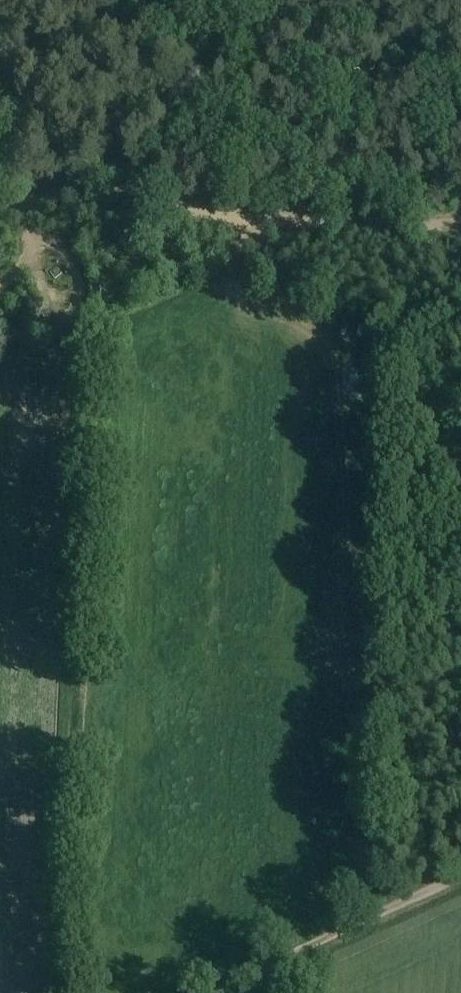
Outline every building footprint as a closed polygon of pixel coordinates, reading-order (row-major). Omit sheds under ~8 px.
[(383,540),(368,540),(368,552),(383,552),(383,540)] [(382,603),(365,602),(365,612),(381,612),(382,603)]
